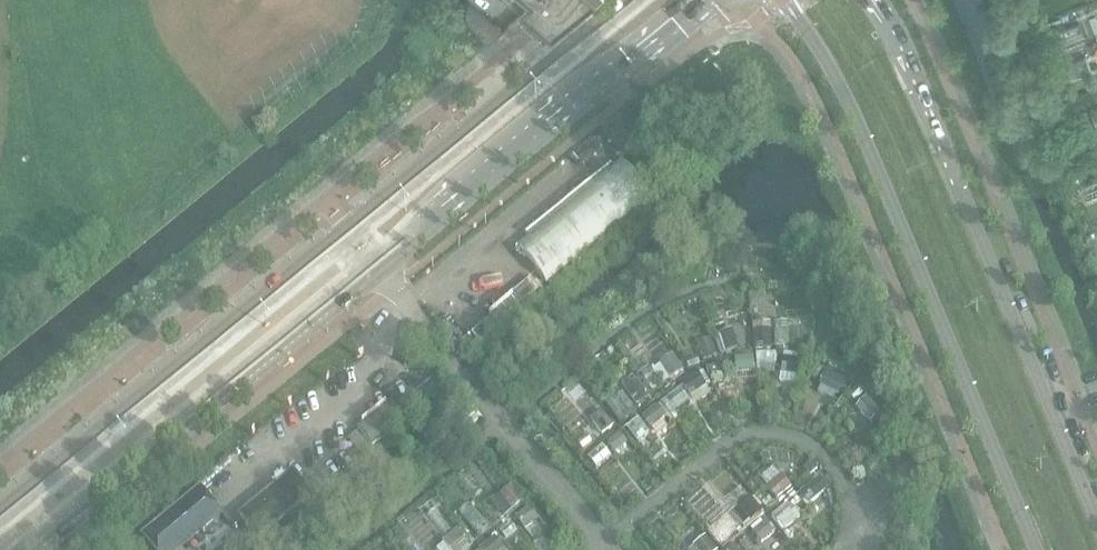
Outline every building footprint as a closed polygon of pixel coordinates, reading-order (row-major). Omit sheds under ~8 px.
[(490,18),(469,1),(466,14),(469,20),(485,39),(490,18)] [(546,283),(650,198),(619,160),(515,244),(546,283)] [(518,306),(540,288),(532,279),(510,297),(518,306)] [(500,325),(519,309),(511,300),(492,316),(500,325)] [(481,344),(500,328),(492,319),(473,335),(481,344)] [(719,339),(715,341),(720,355),(739,348),(732,329),(717,335),(719,339)] [(770,329),(754,331),(755,351),(771,350),(770,329)] [(710,340),(699,344),(704,360),(716,356),(710,340)] [(784,354),(780,382),(798,384),(801,356),(784,354)] [(672,356),(661,364),(671,379),(682,372),(672,356)] [(753,356),(735,358),(737,373),(755,371),(753,356)] [(716,365),(706,368),(709,379),(719,376),(716,365)] [(703,372),(682,385),(689,396),(705,386),(710,383),(703,372)] [(826,372),(820,384),(838,393),(844,381),(826,372)] [(441,389),(433,379),(399,407),(394,401),(358,430),(372,447),(408,419),(407,417),(441,389)] [(636,381),(625,389),(637,404),(648,396),(636,381)] [(867,399),(857,408),(870,422),(880,412),(867,399)] [(656,406),(642,417),(651,429),(662,420),(665,418),(656,407),(656,406)] [(601,412),(591,420),(602,435),(612,427),(601,412)] [(620,433),(607,444),(614,452),(627,442),(620,433)] [(773,467),(759,479),(779,502),(793,491),(773,467)] [(817,479),(800,493),(809,504),(826,490),(817,479)] [(512,487),(492,502),(504,517),(523,502),(512,487)] [(200,490),(144,537),(156,549),(176,549),(220,515),(200,490)] [(749,498),(732,512),(744,526),(761,512),(749,498)] [(518,516),(516,517),(525,529),(538,518),(529,507),(518,516)] [(766,521),(752,533),(762,543),(775,531),(766,521)] [(443,543),(443,544),(449,549),(465,549),(471,545),(459,530),(443,543)] [(688,549),(716,549),(704,536),(688,549)] [(481,549),(503,549),(494,539),(481,549)]
